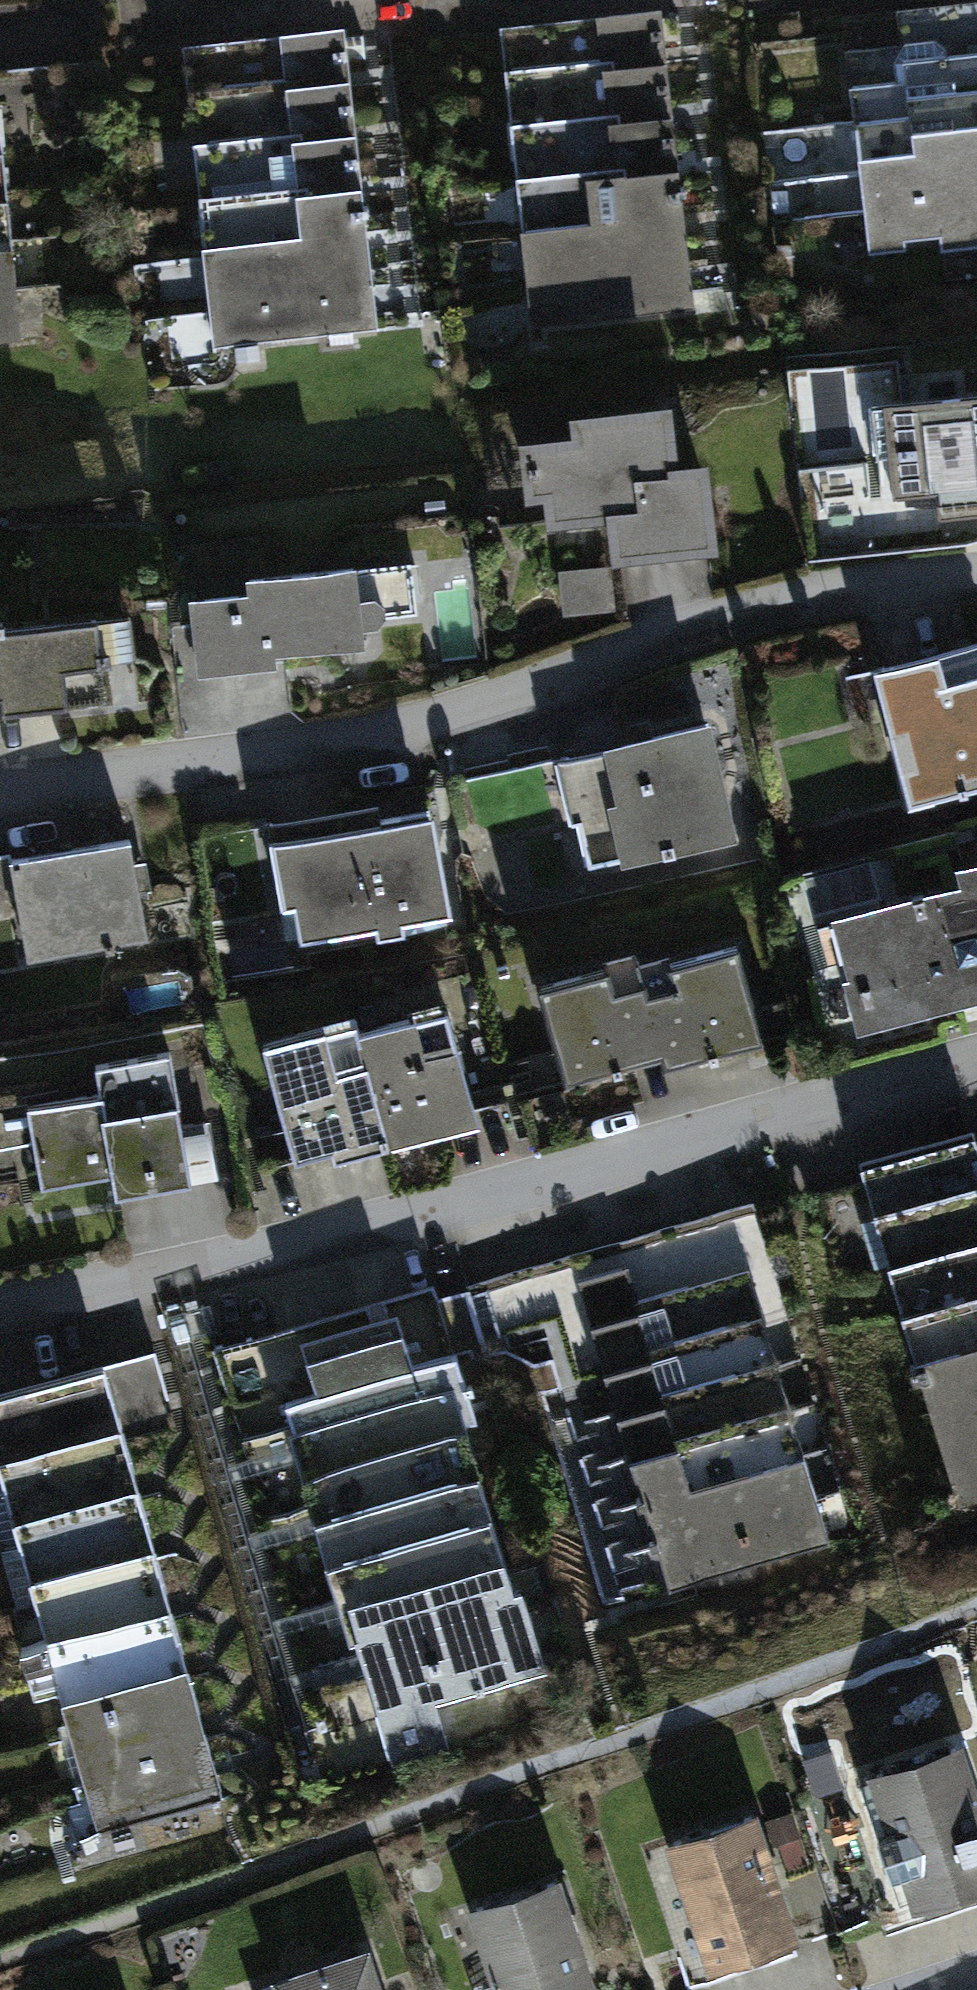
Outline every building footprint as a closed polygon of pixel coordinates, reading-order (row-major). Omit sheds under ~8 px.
[(861,80),(976,66),(976,8),(854,23),(861,80)] [(690,86),(682,10),(498,30),(507,106),(690,86)] [(356,111),(349,37),(187,54),(195,128),(356,111)] [(868,138),(976,125),(976,66),(861,80),(868,138)] [(699,162),(690,86),(507,106),(515,183),(699,162)] [(364,186),(356,111),(195,128),(203,203),(364,186)] [(875,196),(976,184),(976,125),(868,138),(875,196)] [(707,239),(699,162),(515,183),(524,259),(707,239)] [(882,254),(976,243),(976,184),(875,196),(882,254)] [(372,261),(364,186),(203,203),(211,278),(372,261)] [(6,214),(0,215),(0,282),(12,281),(6,214)] [(716,315),(707,239),(524,259),(532,335),(716,315)] [(380,335),(372,261),(211,278),(218,352),(380,335)] [(12,281),(0,282),(0,350),(19,348),(12,281)] [(878,412),(887,504),(938,499),(940,517),(976,514),(976,403),(878,412)] [(610,568),(718,557),(708,464),(677,467),(672,410),(576,420),(578,442),(522,447),(530,533),(606,525),(610,568)] [(245,596),(189,602),(198,683),(278,674),(277,662),(373,651),(363,566),(244,579),(245,596)] [(8,700),(9,713),(104,701),(94,620),(0,632),(0,633),(8,700)] [(976,796),(976,649),(873,675),(908,813),(976,796)] [(745,851),(715,725),(556,763),(588,889),(745,851)] [(450,922),(431,811),(268,839),(287,950),(450,922)] [(150,943),(130,837),(7,860),(26,966),(150,943)] [(954,869),(960,892),(817,929),(848,1046),(976,1013),(976,863),(954,869)] [(735,962),(643,986),(662,1065),(666,1083),(759,1059),(735,962)] [(568,1089),(662,1065),(643,986),(616,993),(612,975),(543,993),(568,1089)] [(449,1015),(361,1037),(391,1159),(480,1137),(449,1015)] [(391,1159),(361,1037),(356,1016),(256,1041),(291,1184),(391,1159)] [(191,1194),(168,1058),(96,1070),(100,1099),(29,1111),(43,1194),(111,1182),(115,1206),(191,1194)] [(36,1164),(28,1127),(0,1133),(0,1172),(36,1164)] [(876,1231),(976,1203),(976,1141),(860,1173),(876,1231)] [(892,1289),(976,1265),(976,1203),(876,1231),(892,1289)] [(755,1290),(739,1237),(575,1284),(590,1337),(755,1290)] [(908,1347),(976,1328),(976,1265),(892,1289),(908,1347)] [(770,1344),(755,1290),(590,1337),(606,1390),(770,1344)] [(450,1350),(434,1293),(211,1357),(228,1414),(450,1350)] [(925,1405),(976,1390),(976,1328),(908,1347),(925,1405)] [(785,1397),(770,1344),(606,1390),(621,1443),(785,1397)] [(467,1408),(450,1350),(228,1414),(245,1471),(467,1408)] [(110,1366),(0,1397),(0,1470),(129,1434),(110,1366)] [(925,1405),(957,1520),(976,1515),(976,1390),(925,1405)] [(800,1450),(785,1397),(621,1443),(636,1497),(800,1450)] [(484,1465),(467,1408),(245,1471),(261,1529),(484,1465)] [(129,1434),(0,1470),(0,1539),(148,1498),(129,1434)] [(636,1497),(667,1603),(831,1556),(800,1450),(636,1497)] [(500,1523),(484,1465),(261,1529),(278,1586),(500,1523)] [(148,1498),(0,1539),(0,1588),(5,1605),(166,1560),(148,1498)] [(517,1580),(500,1523),(278,1586),(294,1644),(517,1580)] [(183,1623),(166,1560),(5,1605),(21,1669),(183,1623)] [(328,1759),(550,1695),(517,1580),(294,1644),(328,1759)] [(200,1685),(183,1623),(21,1669),(37,1732),(200,1685)] [(235,1810),(200,1685),(37,1732),(69,1858),(235,1810)] [(867,1773),(912,1904),(976,1882),(976,1776),(965,1740),(867,1773)] [(759,1818),(669,1848),(709,1963),(798,1933),(759,1818)] [(462,1905),(491,1989),(598,1989),(557,1872),(462,1905)] [(264,1967),(272,1989),(382,1989),(363,1933),(264,1967)]
